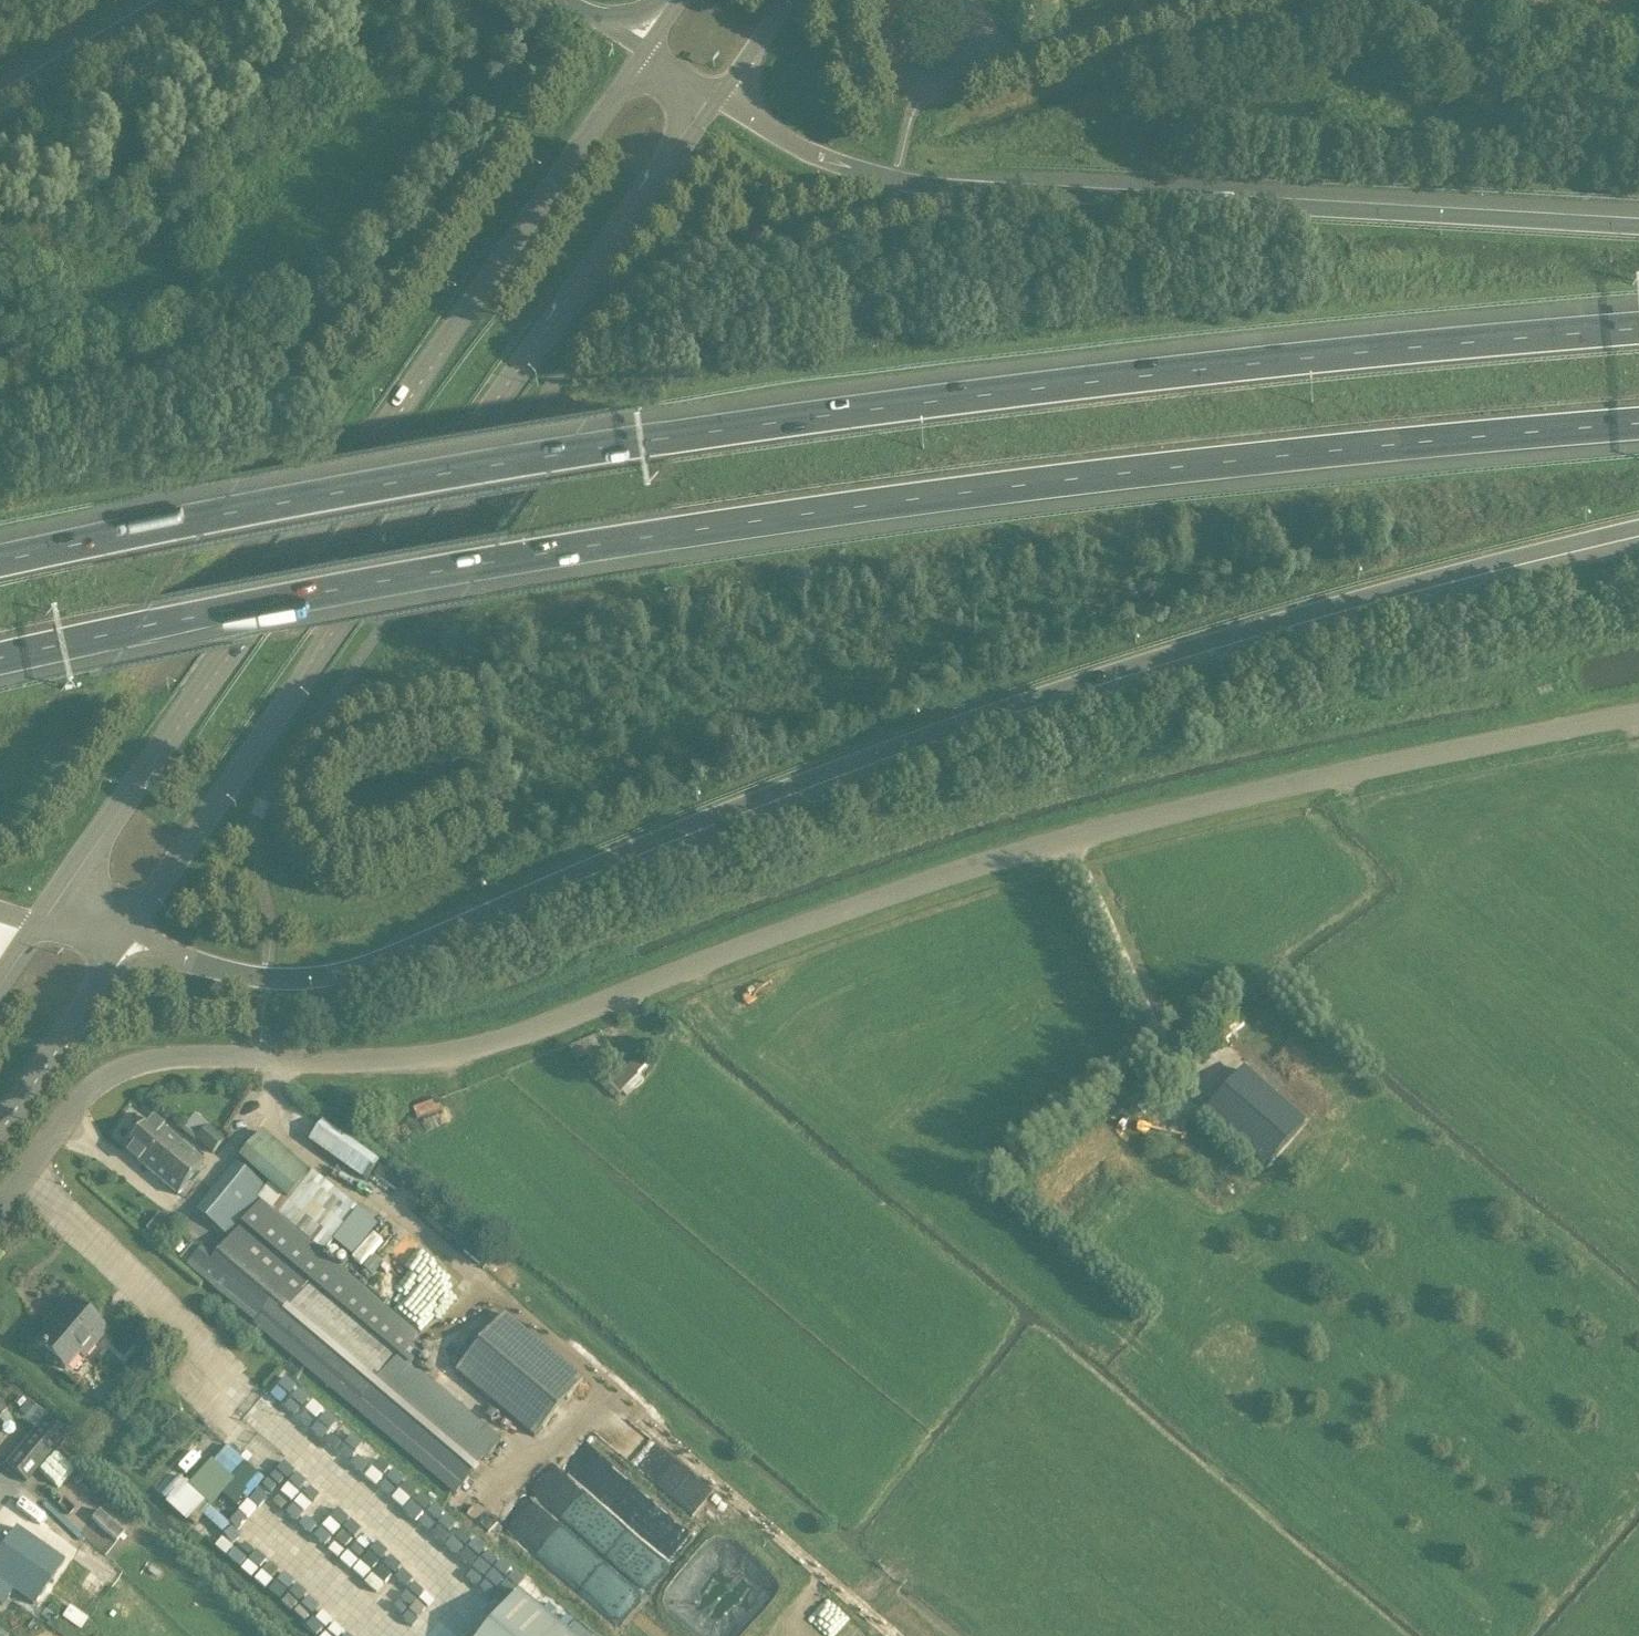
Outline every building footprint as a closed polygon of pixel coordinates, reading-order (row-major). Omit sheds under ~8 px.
[(643,1052),(613,1082),(604,1072),(615,1061),(604,1050),(585,1068),(617,1101),(626,1092),(623,1090),(628,1086),(633,1092),(644,1081),(637,1074),(652,1060),(643,1052)] [(1245,1070),(1205,1114),(1265,1168),(1305,1124),(1245,1070)] [(417,1120),(442,1110),(439,1101),(414,1110),(417,1120)] [(179,1196),(205,1164),(153,1120),(127,1152),(179,1196)] [(368,1182),(380,1165),(320,1124),(309,1141),(368,1182)] [(225,1140),(208,1126),(196,1140),(213,1154),(225,1140)] [(461,1488),(500,1440),(412,1367),(423,1354),(412,1344),(419,1335),(324,1254),(360,1211),(264,1132),(239,1160),(270,1186),(268,1189),(237,1164),(197,1211),(228,1237),(259,1200),(262,1203),(244,1224),(214,1260),(201,1249),(188,1266),(254,1323),(356,1410),(360,1405),(461,1488)] [(486,1256),(471,1243),(463,1252),(479,1265),(486,1256)] [(58,1320),(36,1345),(65,1370),(78,1354),(83,1359),(106,1332),(67,1299),(53,1316),(58,1320)] [(456,1374),(538,1440),(583,1381),(504,1315),(456,1374)] [(26,1403),(19,1412),(25,1417),(32,1408),(26,1403)] [(0,1419),(0,1422),(6,1427),(14,1419),(6,1412),(0,1419)] [(26,1483),(66,1436),(46,1418),(5,1466),(26,1483)] [(228,1447),(221,1456),(240,1473),(248,1465),(228,1447)] [(320,1484),(338,1466),(318,1447),(301,1465),(320,1484)] [(221,1456),(214,1463),(234,1481),(240,1473),(221,1456)] [(172,1470),(154,1490),(162,1497),(180,1477),(172,1470)] [(180,1477),(162,1497),(168,1502),(170,1504),(187,1484),(180,1477)] [(205,1499),(188,1518),(195,1525),(213,1506),(207,1500),(205,1499)] [(117,1506),(110,1500),(103,1507),(111,1514),(117,1506)] [(99,1512),(92,1520),(116,1542),(124,1534),(99,1512)] [(220,1519),(202,1538),(210,1545),(227,1526),(220,1519)] [(0,1553),(0,1603),(5,1607),(15,1592),(36,1607),(66,1563),(17,1529),(0,1553)] [(485,1635),(568,1635),(520,1595),(485,1635)] [(69,1608),(62,1618),(80,1631),(87,1620),(69,1608)]
